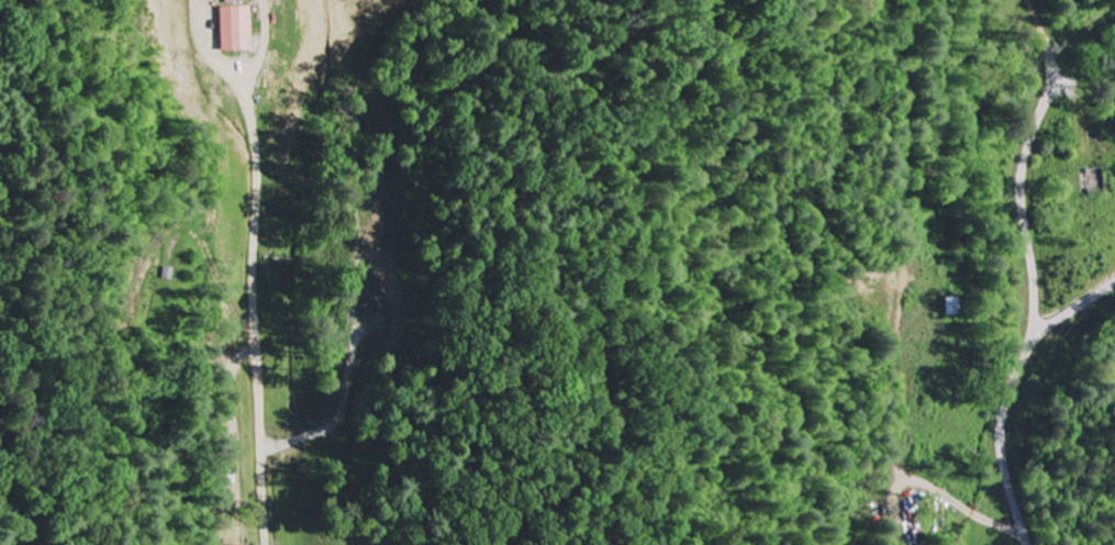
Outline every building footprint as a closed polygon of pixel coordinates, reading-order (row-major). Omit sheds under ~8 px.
[(227,53),(256,52),(255,8),(226,9),(227,53)]
